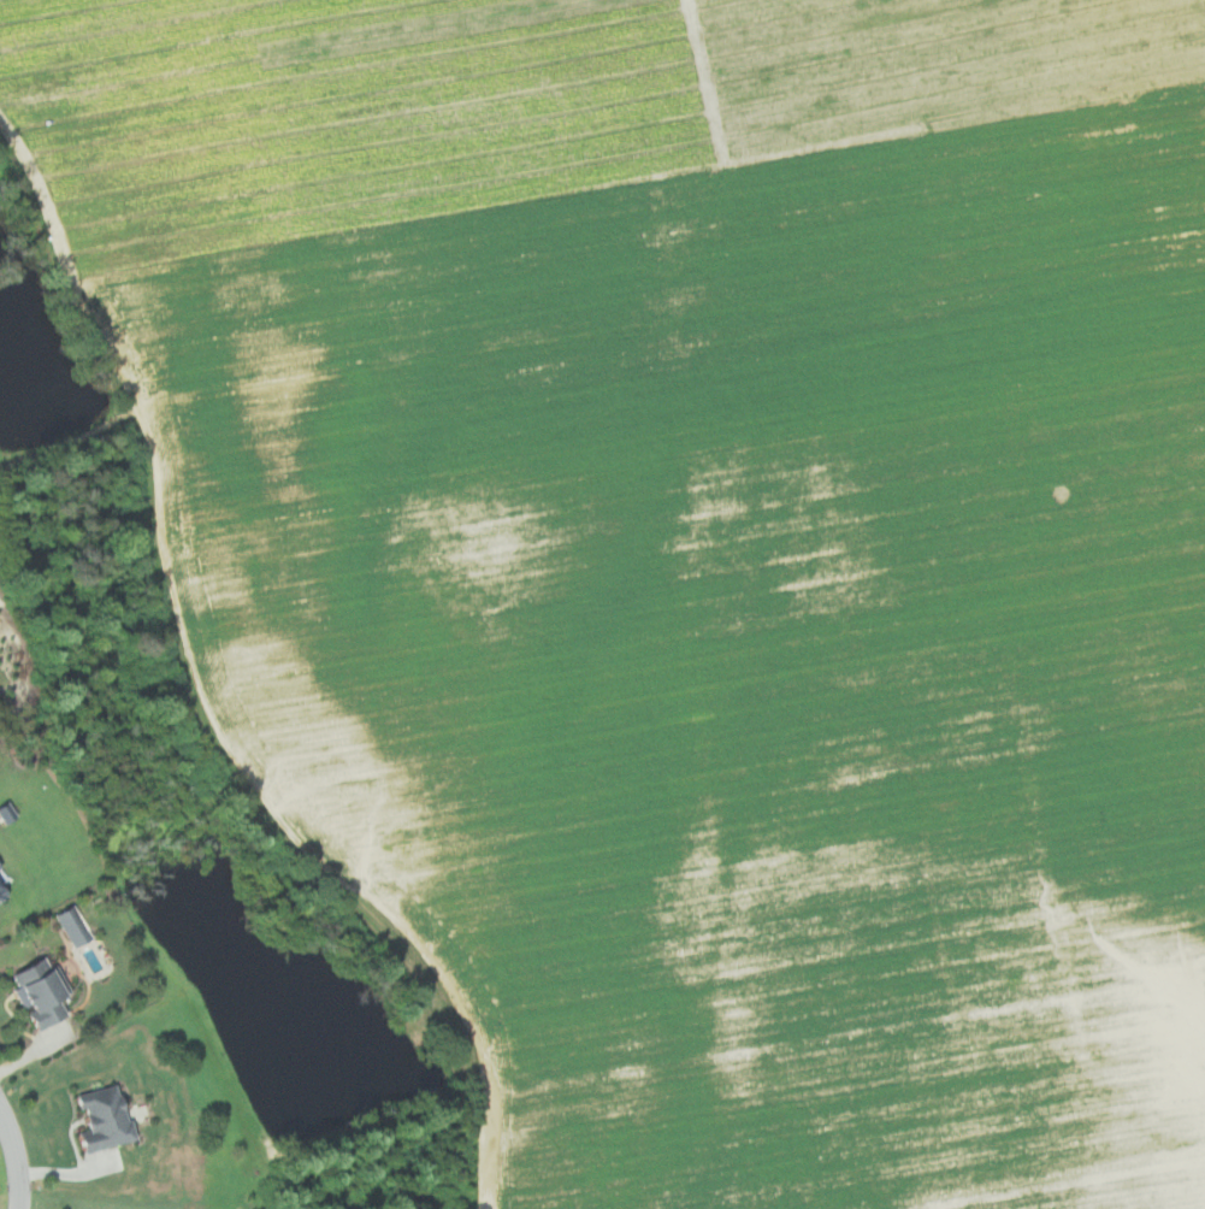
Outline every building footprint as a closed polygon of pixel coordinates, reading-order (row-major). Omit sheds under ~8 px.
[(71,948),(89,939),(73,904),(54,914),(71,948)] [(35,1031),(64,1015),(55,998),(67,992),(46,954),(5,977),(35,1031)] [(84,1130),(76,1131),(79,1151),(130,1140),(118,1084),(77,1092),(84,1130)]
